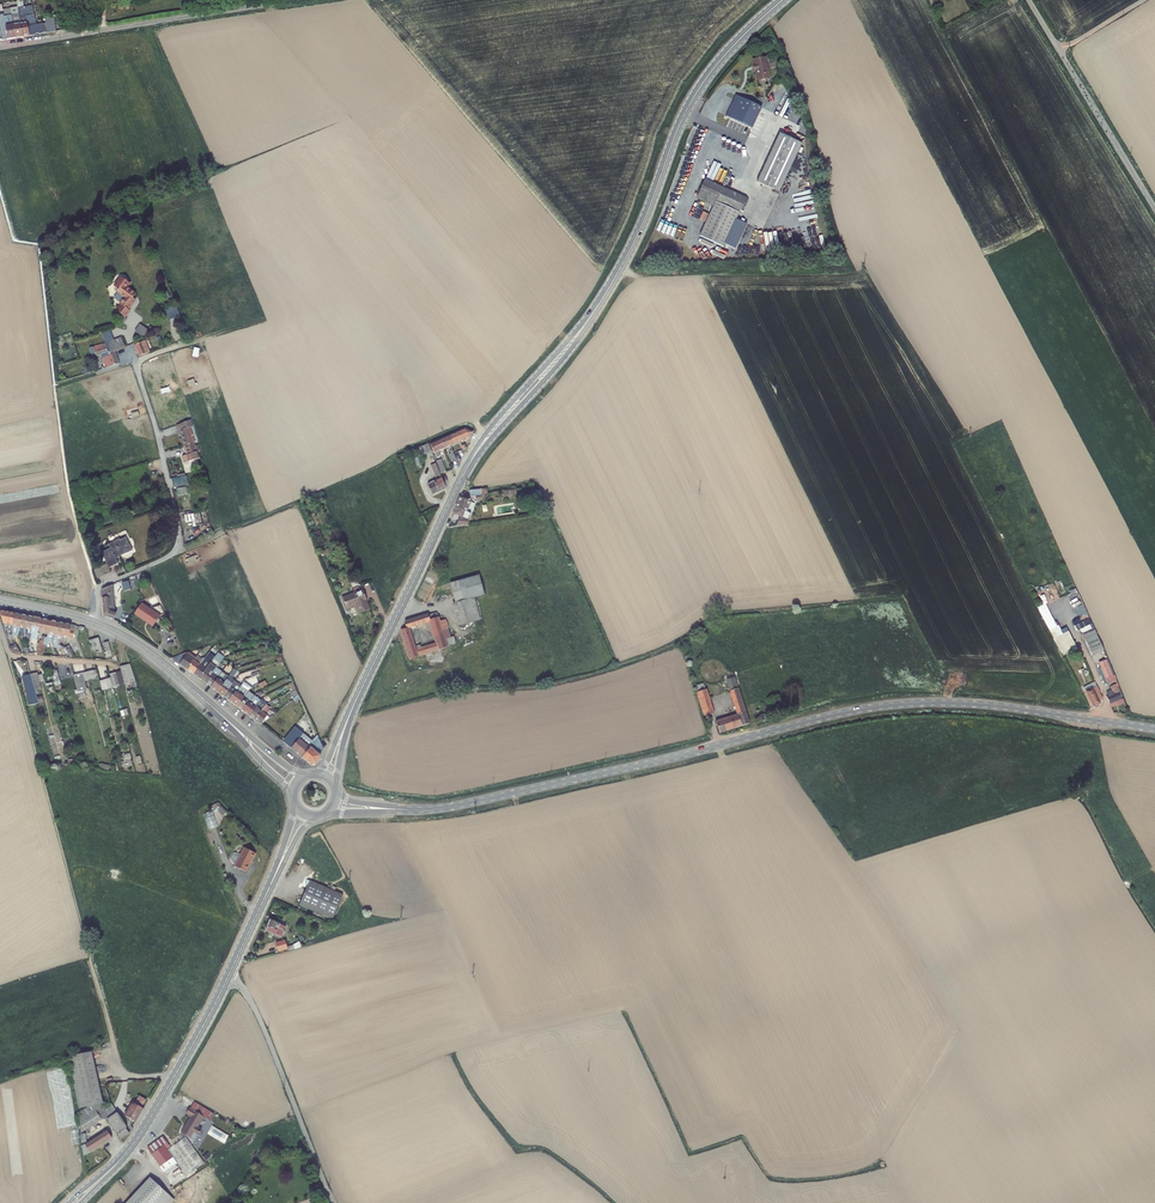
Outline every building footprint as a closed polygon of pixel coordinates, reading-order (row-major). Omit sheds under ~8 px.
[(4,14),(4,16),(12,15),(15,38),(22,37),(20,18),(18,8),(17,7),(8,9),(7,5),(2,5),(4,14)] [(31,7),(18,8),(20,18),(22,37),(35,35),(35,34),(41,33),(40,24),(35,25),(34,15),(32,15),(31,7)] [(2,40),(8,39),(15,38),(12,15),(4,16),(4,14),(0,15),(0,28),(2,40)] [(770,57),(758,59),(761,75),(773,72),(770,57)] [(740,94),(730,115),(756,127),(765,106),(740,94)] [(760,181),(783,191),(806,142),(783,132),(760,181)] [(719,200),(703,235),(727,246),(728,243),(740,218),(743,211),(744,211),(750,198),(709,178),(702,192),(719,200)] [(751,223),(740,218),(728,243),(739,248),(751,223)] [(124,299),(120,306),(121,306),(118,310),(120,315),(126,319),(130,312),(129,311),(135,301),(133,299),(135,295),(127,289),(129,285),(120,278),(113,288),(118,291),(116,294),(124,299)] [(177,318),(177,320),(181,318),(177,305),(164,310),(170,321),(177,318)] [(141,335),(146,328),(140,323),(135,330),(141,335)] [(113,355),(116,354),(115,352),(126,347),(122,338),(110,342),(108,338),(101,340),(102,344),(89,348),(90,350),(106,346),(108,352),(111,351),(113,355)] [(150,352),(145,341),(135,346),(140,357),(150,352)] [(101,354),(106,368),(119,364),(116,354),(113,355),(111,351),(108,352),(106,346),(90,350),(92,357),(101,354)] [(195,446),(190,428),(193,427),(191,420),(177,425),(180,436),(181,435),(184,446),(191,444),(192,446),(195,446)] [(449,442),(451,446),(471,438),(474,432),(473,432),(466,429),(450,435),(452,440),(449,442)] [(450,435),(441,440),(445,449),(451,446),(449,442),(452,440),(450,435)] [(436,457),(440,455),(438,451),(445,449),(441,440),(430,444),(434,453),(435,453),(436,457)] [(421,447),(424,456),(432,452),(429,443),(421,447)] [(182,456),(184,463),(199,459),(195,446),(192,446),(191,444),(184,446),(187,455),(182,456)] [(441,473),(446,471),(441,460),(436,462),(441,473)] [(428,484),(433,496),(446,489),(435,464),(431,465),(436,480),(428,484)] [(466,524),(471,513),(466,511),(471,501),(470,501),(471,498),(476,500),(482,500),(481,494),(470,496),(469,497),(462,494),(461,497),(460,497),(456,507),(457,508),(454,513),(460,516),(456,526),(466,524)] [(112,568),(121,563),(119,558),(122,557),(135,550),(129,537),(123,540),(122,538),(111,544),(113,548),(104,553),(109,564),(97,570),(100,578),(114,572),(112,568)] [(461,625),(480,620),(474,598),(484,594),(479,575),(450,584),(461,625)] [(103,612),(110,611),(115,609),(113,584),(102,589),(103,612)] [(370,610),(366,601),(367,600),(362,587),(361,587),(354,590),(354,591),(355,593),(343,598),(347,608),(355,605),(359,614),(370,610)] [(142,603),(135,614),(153,626),(160,616),(142,603)] [(103,612),(104,615),(105,617),(114,621),(117,612),(115,611),(115,609),(110,611),(103,612)] [(12,625),(15,613),(0,610),(0,613),(5,630),(13,631),(13,628),(13,626),(12,625)] [(13,626),(13,628),(13,631),(13,634),(19,636),(20,627),(19,627),(21,614),(15,613),(12,625),(13,626)] [(422,616),(424,623),(429,621),(437,643),(416,650),(408,628),(419,625),(417,617),(405,621),(405,623),(406,628),(401,630),(411,659),(447,648),(447,646),(456,643),(454,637),(451,637),(445,620),(439,621),(437,613),(428,615),(428,614),(422,616)] [(25,637),(25,633),(25,628),(28,616),(21,614),(19,627),(20,627),(19,636),(25,637)] [(31,633),(32,630),(31,630),(34,617),(28,616),(25,628),(25,633),(30,634),(29,638),(31,638),(32,634),(31,634),(31,633)] [(39,634),(38,634),(39,632),(41,618),(34,617),(31,630),(32,630),(31,633),(31,634),(32,634),(31,638),(31,642),(31,643),(32,642),(33,639),(38,640),(39,634)] [(41,618),(39,632),(48,634),(50,620),(41,618)] [(1089,619),(1074,626),(1076,631),(1092,623),(1089,619)] [(43,646),(46,647),(47,647),(49,640),(53,641),(53,636),(56,637),(58,622),(50,620),(48,634),(47,637),(45,637),(44,641),(43,646)] [(53,636),(53,641),(53,642),(54,647),(66,650),(65,648),(59,644),(59,640),(61,640),(62,637),(65,623),(58,622),(56,637),(53,636)] [(62,637),(73,639),(76,626),(65,623),(62,637)] [(1097,634),(1095,630),(1083,635),(1092,655),(1104,650),(1097,635),(1097,634)] [(1061,653),(1069,649),(1061,635),(1054,639),(1061,653)] [(98,649),(99,652),(103,651),(99,638),(89,640),(92,650),(98,649)] [(105,656),(112,654),(111,650),(109,642),(105,643),(107,652),(104,652),(105,656)] [(10,649),(22,653),(16,644),(10,648),(10,649)] [(66,650),(71,658),(75,656),(69,646),(65,648),(66,650)] [(205,659),(194,674),(199,678),(218,653),(212,649),(205,659)] [(172,658),(188,670),(198,656),(198,655),(195,652),(193,655),(190,658),(184,653),(183,653),(172,658)] [(205,683),(217,668),(224,658),(218,653),(199,678),(205,683)] [(198,656),(188,670),(194,674),(205,659),(203,657),(202,658),(198,656)] [(135,681),(136,681),(130,664),(120,666),(120,667),(124,684),(126,683),(128,688),(136,685),(135,681)] [(1101,668),(1107,683),(1116,680),(1114,675),(1113,676),(1108,664),(1101,668)] [(74,692),(78,691),(74,675),(72,668),(67,669),(71,683),(74,692)] [(211,687),(223,672),(217,668),(205,683),(211,687)] [(238,671),(235,668),(229,676),(218,692),(224,696),(235,681),(232,679),(238,671)] [(57,670),(51,672),(55,682),(60,680),(57,670)] [(31,674),(35,687),(41,686),(37,672),(31,674)] [(113,687),(119,685),(116,672),(110,674),(112,682),(113,687)] [(223,672),(211,687),(218,692),(229,676),(223,672)] [(86,697),(85,691),(87,690),(84,677),(82,673),(74,675),(78,691),(80,699),(86,697)] [(22,677),(30,705),(39,703),(35,687),(31,674),(22,677)] [(252,677),(246,680),(242,683),(242,684),(249,690),(252,687),(257,684),(253,677),(252,677)] [(230,701),(241,686),(235,681),(224,696),(230,701)] [(749,724),(738,688),(737,689),(734,681),(727,683),(730,691),(737,715),(716,721),(719,733),(749,724)] [(1100,692),(1095,682),(1084,688),(1094,707),(1100,704),(1099,701),(1103,699),(1100,693),(1100,692)] [(695,686),(704,717),(714,714),(706,689),(706,690),(703,683),(695,686)] [(1110,704),(1122,699),(1119,692),(1121,691),(1117,683),(1110,686),(1112,690),(1108,691),(1110,695),(1107,696),(1110,704)] [(243,696),(247,690),(241,686),(230,701),(237,706),(244,697),(243,696)] [(244,697),(237,706),(243,711),(255,696),(248,691),(244,697)] [(255,696),(243,711),(249,715),(261,700),(255,696)] [(261,700),(249,715),(255,720),(266,704),(261,700)] [(270,707),(266,704),(255,720),(261,724),(270,717),(265,714),(270,707)] [(312,740),(296,728),(284,742),(302,757),(314,742),(312,740)] [(319,737),(314,742),(302,757),(311,765),(316,764),(321,756),(317,753),(322,746),(322,745),(319,737)] [(214,810),(205,813),(211,829),(221,825),(216,810),(220,808),(218,803),(212,805),(214,810)] [(244,848),(235,866),(246,872),(256,854),(244,848)] [(314,877),(311,876),(300,900),(332,916),(344,891),(314,877)] [(273,917),(270,923),(285,930),(288,924),(273,917)] [(283,935),(285,930),(270,923),(268,928),(283,935)] [(68,1057),(74,1084),(98,1083),(91,1052),(68,1057)] [(79,1121),(85,1130),(102,1119),(92,1105),(102,1103),(98,1083),(74,1084),(79,1108),(88,1106),(78,1113),(79,1121)] [(124,1115),(136,1122),(144,1109),(141,1107),(146,1100),(140,1096),(135,1103),(134,1103),(132,1103),(124,1115)] [(107,1119),(121,1140),(129,1133),(125,1127),(126,1126),(117,1113),(111,1102),(103,1107),(109,1118),(107,1119)] [(187,1107),(184,1111),(190,1115),(180,1131),(190,1137),(193,1132),(197,1135),(201,1129),(197,1126),(203,1116),(187,1107)] [(87,1142),(82,1146),(84,1156),(112,1138),(107,1130),(87,1142)] [(170,1156),(161,1143),(149,1152),(158,1165),(170,1156)] [(119,1202),(151,1202),(164,1189),(146,1173),(119,1202)] [(164,1189),(151,1202),(163,1202),(170,1195),(164,1189)]
